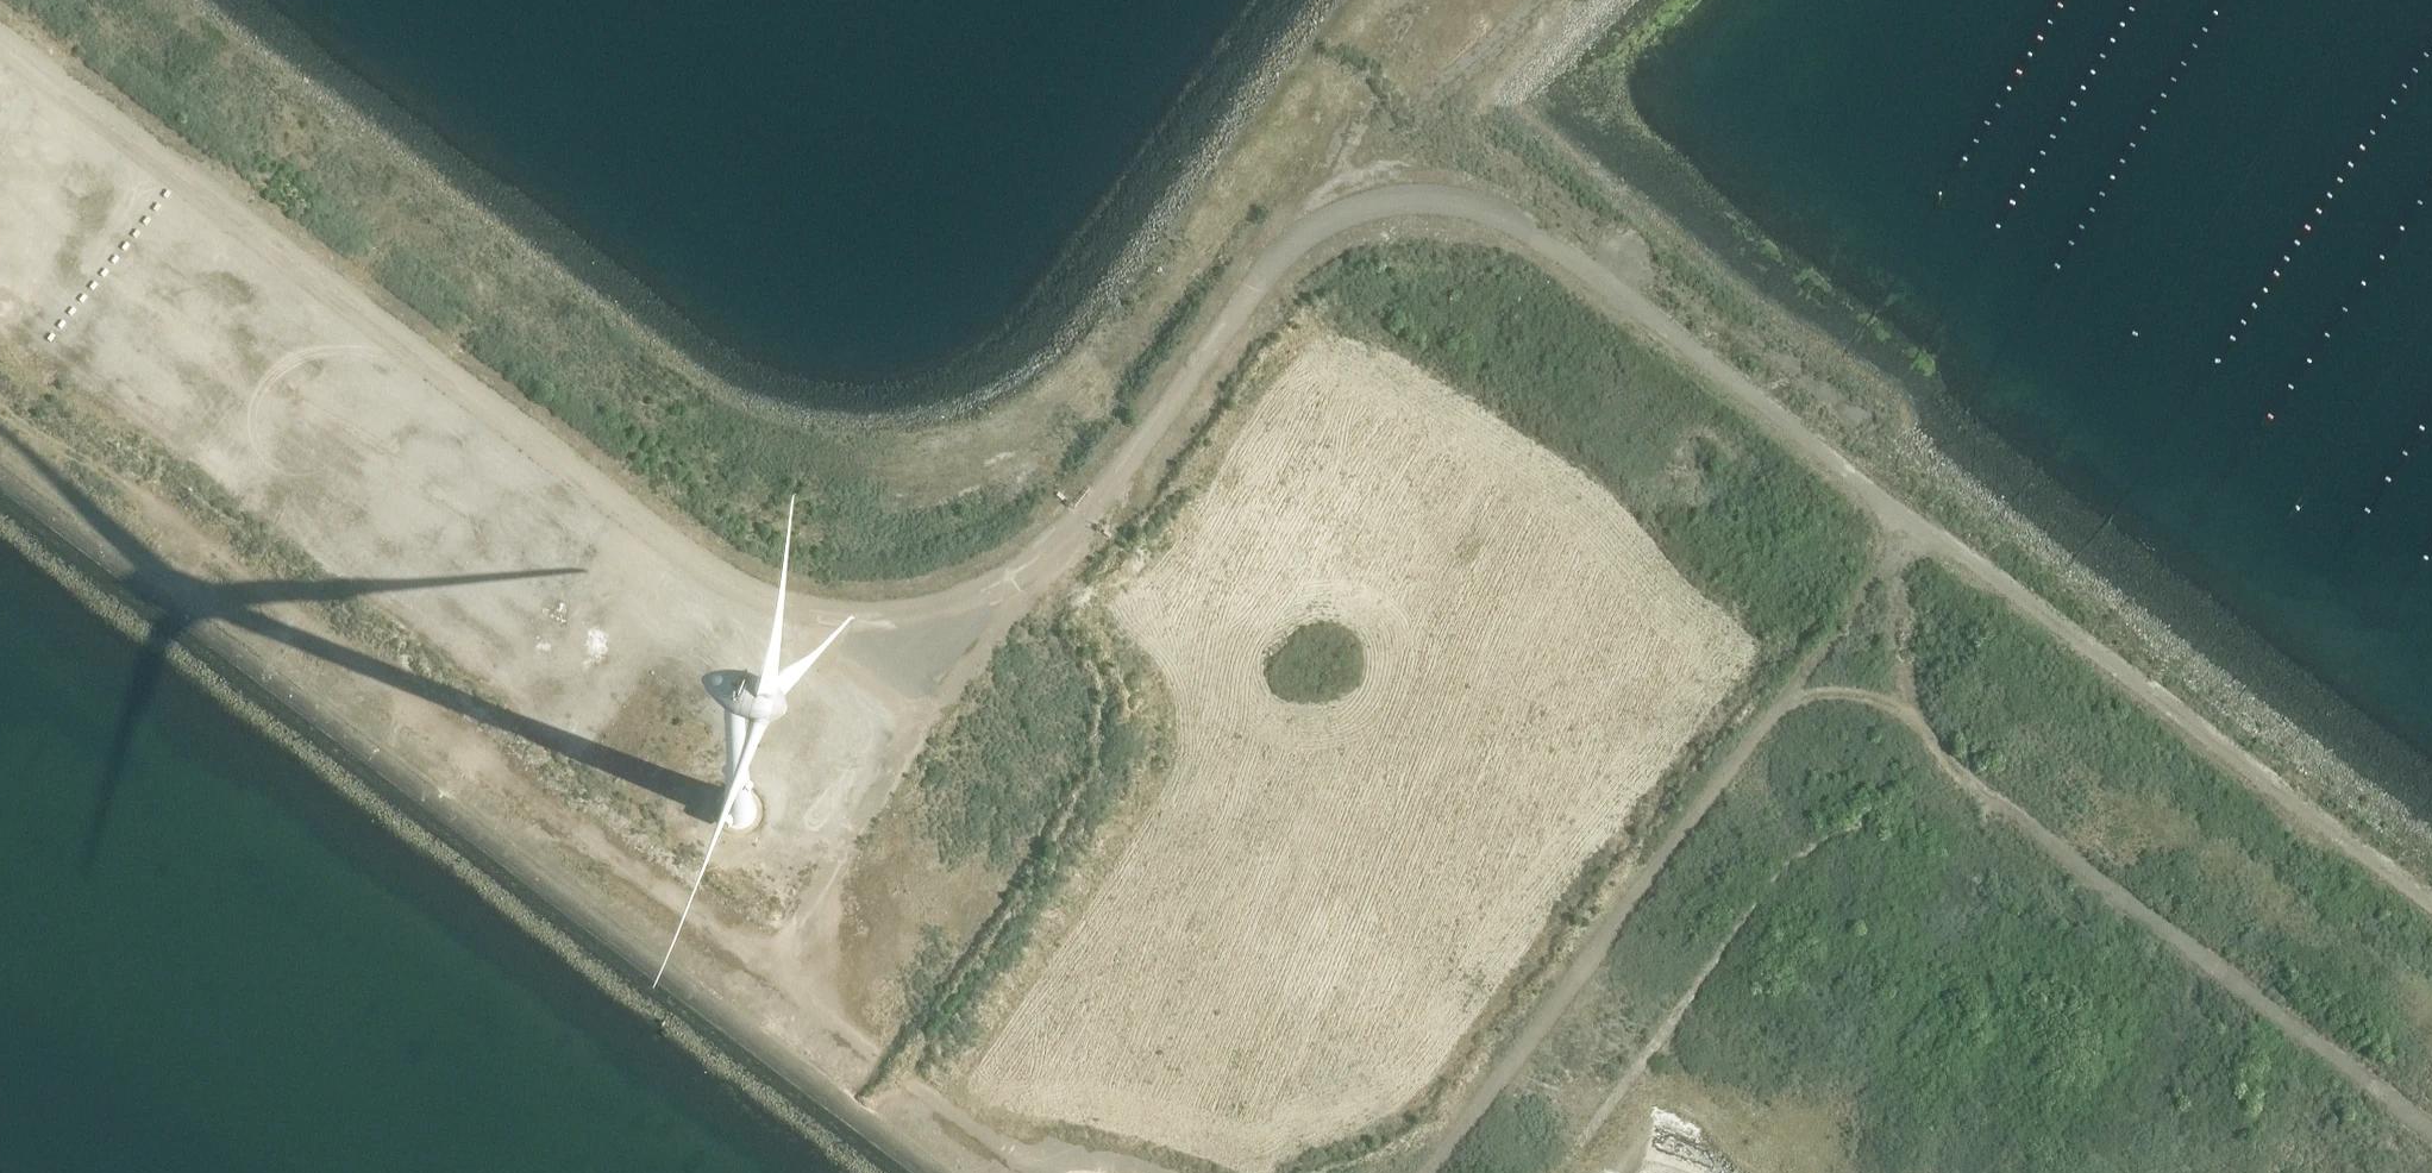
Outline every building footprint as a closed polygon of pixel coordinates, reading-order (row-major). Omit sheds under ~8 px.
[(723,809),(722,813),(723,817),(724,821),(727,824),(730,826),(734,828),(738,829),(742,828),(745,827),(749,825),(751,822),(753,818),(754,814),(754,810),(753,807),(751,803),(748,800),(745,798),(741,797),(737,797),(733,798),(730,799),(727,802),(724,805),(723,809)]
